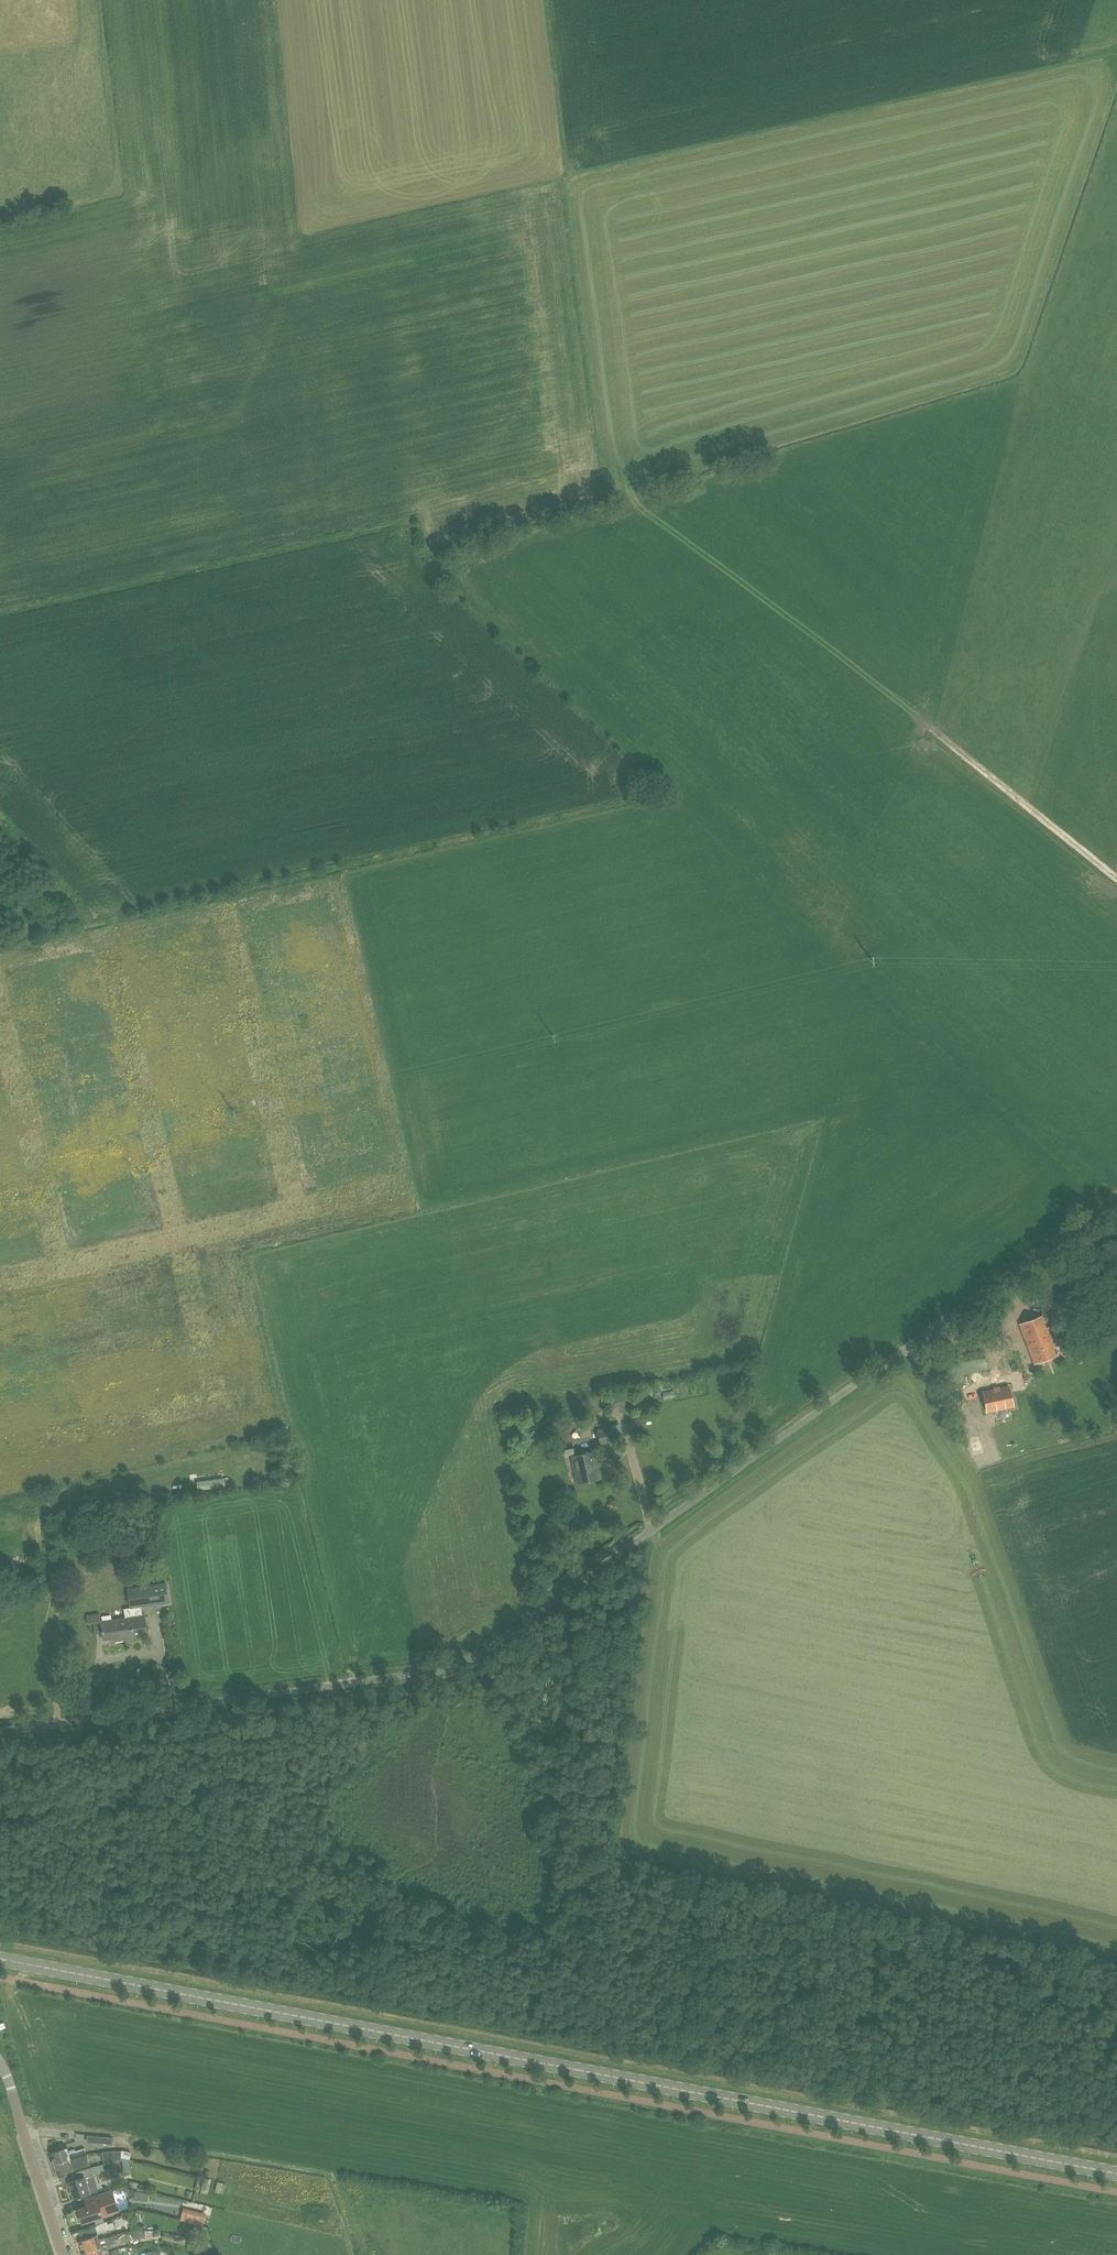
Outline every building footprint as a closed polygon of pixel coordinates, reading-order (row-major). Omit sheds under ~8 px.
[(1034,1364),(1058,1355),(1043,1315),(1019,1324),(1034,1364)] [(991,1318),(991,1337),(1003,1337),(1003,1318),(991,1318)] [(948,1378),(987,1369),(984,1352),(944,1360),(948,1378)] [(726,1397),(733,1406),(741,1402),(735,1392),(726,1397)] [(1015,1392),(989,1396),(993,1416),(1019,1411),(1015,1392)] [(1018,1434),(1025,1435),(1026,1424),(1018,1424),(1018,1434)] [(611,1428),(597,1431),(600,1444),(614,1441),(611,1428)] [(554,1433),(559,1457),(575,1454),(570,1430),(554,1433)] [(600,1478),(594,1452),(572,1457),(578,1483),(600,1478)] [(128,1589),(131,1608),(131,1609),(132,1608),(133,1618),(130,1618),(133,1637),(147,1635),(145,1616),(143,1616),(141,1607),(169,1603),(166,1584),(128,1589)] [(123,1639),(133,1637),(130,1618),(133,1618),(132,1608),(131,1609),(131,1608),(125,1609),(126,1618),(101,1622),(103,1639),(122,1637),(123,1639)] [(50,2152),(54,2163),(86,2153),(84,2147),(68,2152),(66,2146),(50,2152)] [(84,2166),(82,2161),(88,2159),(86,2153),(54,2163),(57,2175),(84,2166)] [(73,2179),(69,2181),(71,2187),(74,2197),(78,2196),(79,2198),(82,2197),(81,2195),(97,2190),(93,2177),(92,2174),(89,2167),(71,2173),(73,2179)] [(90,2205),(86,2206),(78,2209),(82,2222),(102,2216),(118,2210),(111,2189),(88,2197),(90,2205)] [(130,2191),(130,2199),(143,2199),(144,2191),(130,2191)] [(203,2226),(206,2216),(187,2212),(187,2209),(184,2208),(181,2221),(203,2226)] [(141,2220),(140,2217),(139,2211),(132,2214),(133,2219),(135,2222),(141,2220)] [(96,2231),(114,2226),(113,2222),(108,2223),(107,2221),(94,2225),(96,2231)] [(101,2245),(108,2243),(117,2240),(116,2239),(126,2233),(125,2232),(112,2236),(99,2240),(97,2235),(80,2241),(83,2251),(101,2245)] [(200,2251),(203,2240),(190,2237),(187,2250),(200,2253),(200,2251)] [(119,2248),(117,2240),(108,2243),(111,2254),(117,2252),(116,2249),(119,2248)] [(101,2245),(83,2251),(84,2254),(104,2254),(101,2245)]
